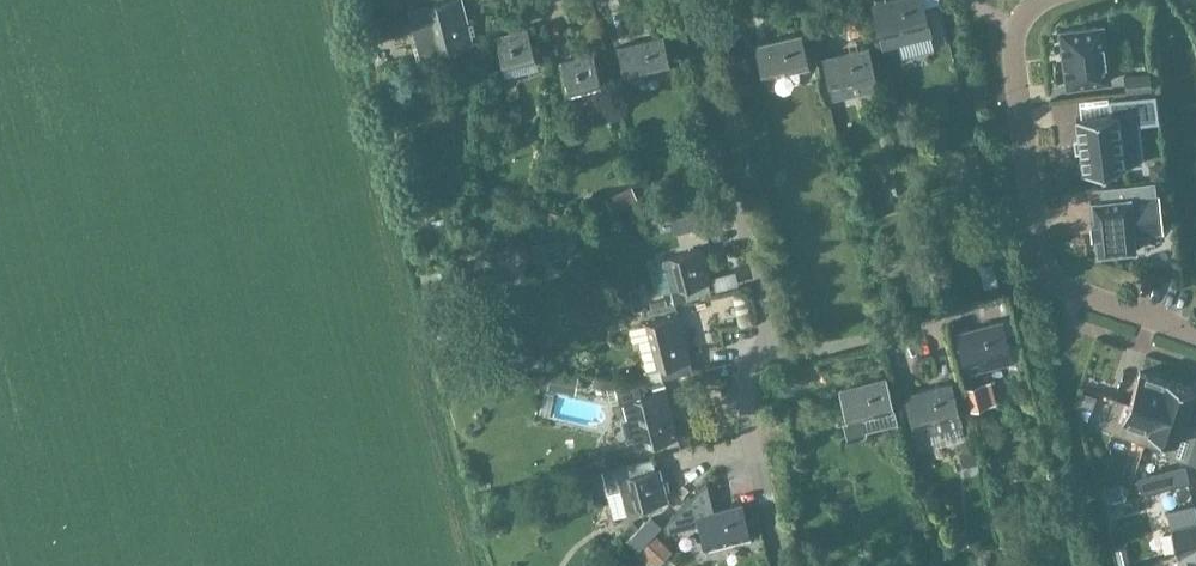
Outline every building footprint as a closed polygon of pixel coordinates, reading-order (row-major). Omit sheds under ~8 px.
[(462,0),(452,0),(422,8),(409,11),(420,57),(435,54),(473,44),(462,0)] [(936,0),(887,0),(873,4),(883,46),(930,34),(923,7),(937,3),(936,0)] [(1103,26),(1060,31),(1067,86),(1109,81),(1103,26)] [(504,67),(537,59),(528,28),(496,38),(504,67)] [(810,67),(802,34),(755,45),(763,78),(810,67)] [(617,48),(625,80),(672,68),(664,36),(617,48)] [(847,40),(850,51),(822,58),(833,99),(879,88),(869,47),(858,49),(855,38),(847,40)] [(569,91),(601,83),(594,53),(561,61),(569,91)] [(1124,77),(1126,91),(1150,88),(1149,74),(1124,77)] [(1080,152),(1083,173),(1124,168),(1124,165),(1143,163),(1141,147),(1122,149),(1119,125),(1138,123),(1157,120),(1154,94),(1114,99),(1116,113),(1109,114),(1076,118),(1079,140),(1080,152)] [(1133,235),(1163,231),(1159,194),(1156,195),(1154,181),(1100,187),(1101,201),(1093,202),(1093,201),(1091,201),(1091,203),(1092,203),(1094,222),(1091,222),(1091,226),(1094,225),(1095,231),(1092,231),(1092,234),(1095,234),(1097,253),(1097,255),(1099,255),(1099,254),(1134,251),(1136,251),(1135,249),(1133,235)] [(599,203),(619,191),(614,182),(594,194),(599,203)] [(671,216),(675,235),(702,228),(698,210),(671,216)] [(702,249),(670,257),(678,288),(672,288),(675,298),(685,295),(684,290),(710,284),(702,249)] [(643,286),(665,282),(658,252),(637,257),(643,286)] [(966,285),(979,280),(972,259),(959,264),(966,285)] [(719,287),(722,323),(733,322),(730,286),(719,287)] [(987,290),(966,293),(968,305),(989,303),(987,290)] [(751,325),(744,292),(733,294),(740,328),(751,325)] [(679,315),(645,324),(657,370),(660,369),(662,379),(693,371),(679,315)] [(956,334),(965,367),(977,364),(979,370),(1013,361),(1002,321),(956,334)] [(1167,380),(1165,380),(1140,371),(1128,403),(1114,398),(1104,427),(1146,441),(1167,380)] [(1146,441),(1170,450),(1169,454),(1186,460),(1195,432),(1195,426),(1182,421),(1194,387),(1166,378),(1165,380),(1167,380),(1146,441)] [(850,430),(896,418),(886,379),(840,391),(850,430)] [(615,386),(620,405),(628,403),(639,449),(678,438),(666,392),(641,399),(637,381),(615,386)] [(905,396),(914,428),(927,424),(929,432),(962,423),(952,383),(905,396)] [(970,399),(975,417),(988,414),(983,395),(970,399)] [(769,436),(781,482),(806,476),(794,429),(769,436)] [(980,471),(974,448),(959,452),(962,467),(969,466),(971,474),(980,471)] [(652,458),(601,471),(607,493),(606,494),(613,517),(627,513),(627,511),(668,501),(659,468),(655,469),(652,458)] [(1195,549),(1195,503),(1167,510),(1178,553),(1195,549)] [(697,516),(705,549),(751,537),(743,505),(697,516)] [(1178,553),(1182,565),(1195,565),(1195,549),(1178,553)]
